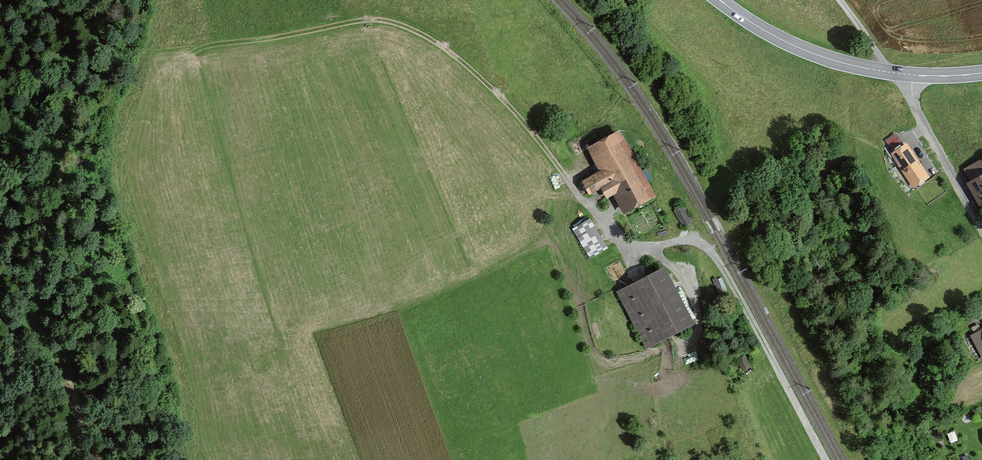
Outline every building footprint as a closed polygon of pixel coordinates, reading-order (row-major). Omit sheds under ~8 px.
[(588,177),(595,189),(634,167),(615,133),(585,149),(597,171),(588,177)] [(903,145),(884,158),(909,194),(928,182),(903,145)] [(981,170),(981,159),(961,169),(965,178),(981,170)] [(651,197),(634,167),(595,189),(601,200),(611,195),(621,214),(651,197)] [(981,206),(981,176),(966,185),(978,208),(981,206)] [(681,207),(673,212),(681,228),(690,223),(681,207)] [(587,222),(572,231),(587,259),(602,250),(587,222)] [(660,271),(614,294),(642,350),(689,327),(660,271)] [(969,337),(981,361),(981,360),(981,330),(969,337)] [(974,442),(980,458),(981,457),(981,439),(974,442)]
